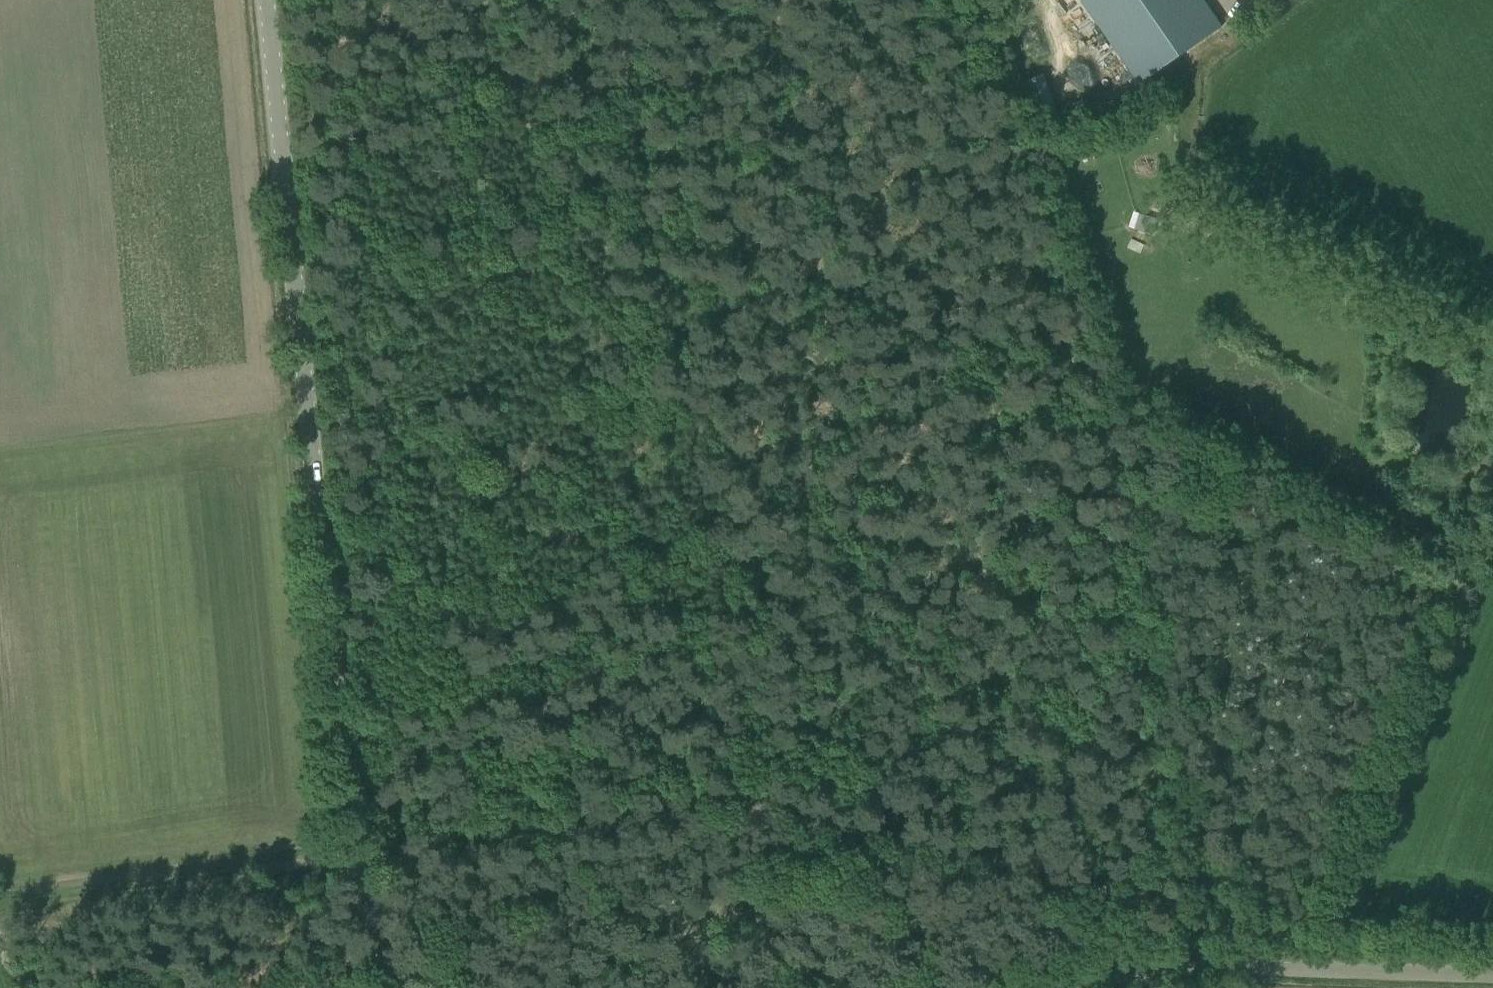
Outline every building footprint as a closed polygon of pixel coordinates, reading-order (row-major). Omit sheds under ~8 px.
[(1139,83),(1222,25),(1204,0),(1082,0),(1139,83)]
